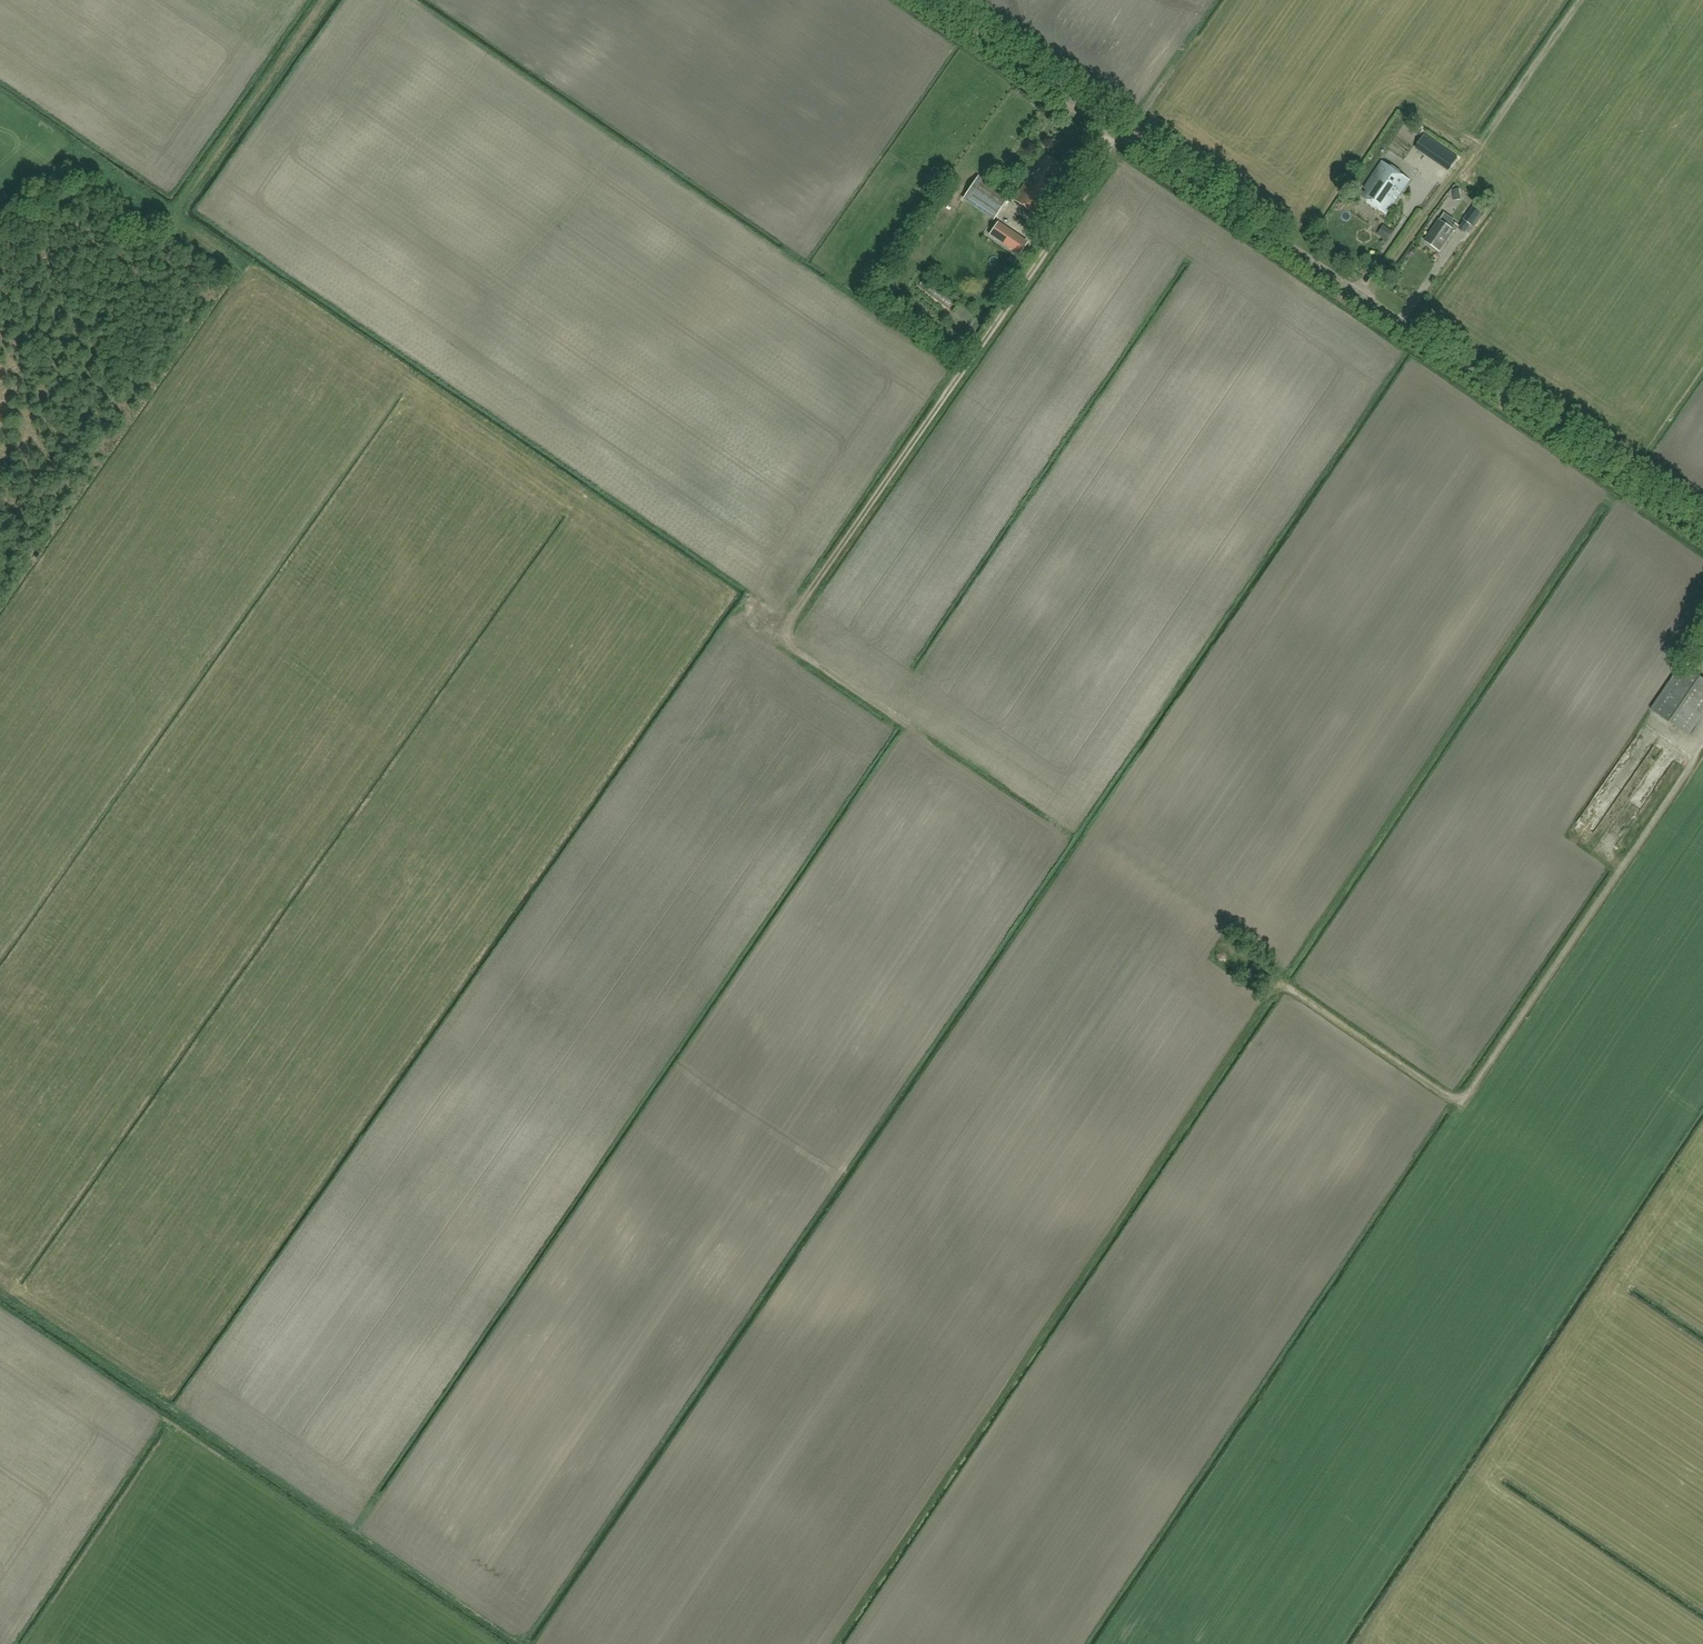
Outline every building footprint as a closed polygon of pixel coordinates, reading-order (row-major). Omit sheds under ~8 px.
[(1401,152),(1413,160),(1423,145),(1411,137),(1401,152)] [(1440,160),(1447,150),(1436,142),(1429,152),(1440,160)] [(1050,183),(1060,167),(1047,158),(1042,166),(1041,165),(1036,173),(1034,171),(1014,201),(1040,218),(1059,189),(1050,183)] [(1368,189),(1362,198),(1386,215),(1409,181),(1382,162),(1365,187),(1368,189)] [(994,220),(1010,197),(979,176),(963,199),(994,220)] [(1476,204),(1464,220),(1471,225),(1483,209),(1476,204)] [(1453,222),(1449,227),(1440,220),(1425,241),(1439,251),(1454,231),(1455,232),(1459,226),(1453,222)] [(1023,244),(993,225),(985,236),(1015,255),(1023,244)] [(1682,664),(1650,709),(1690,736),(1702,717),(1702,678),(1682,664)]
